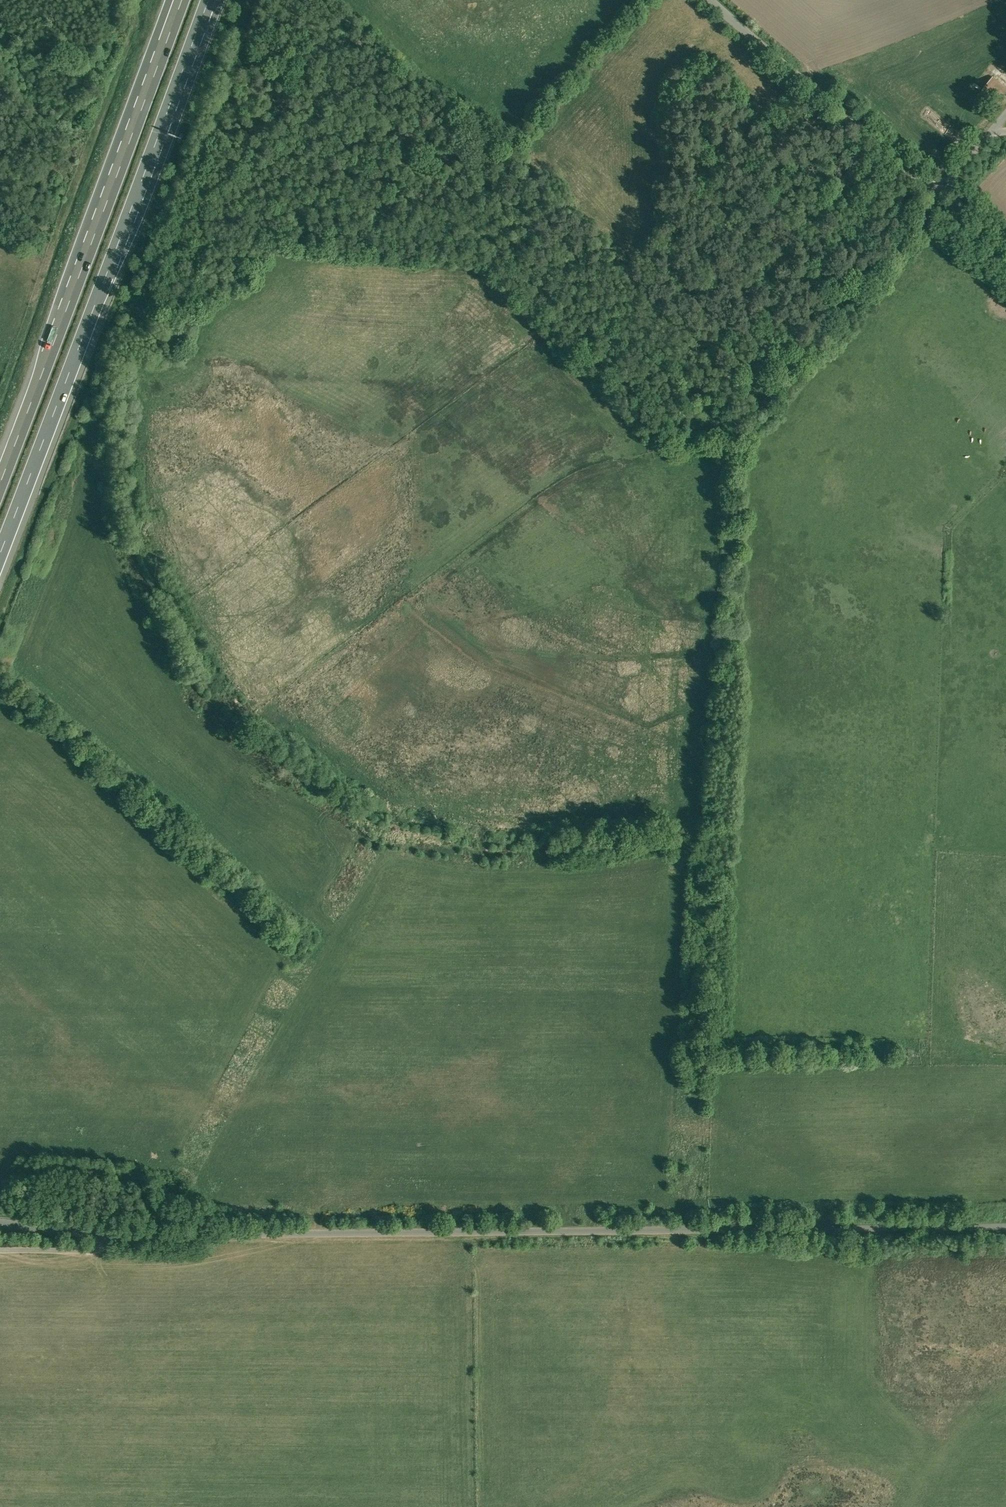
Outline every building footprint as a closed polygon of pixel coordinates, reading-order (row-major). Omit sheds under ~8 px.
[(995,107),(1005,93),(1005,87),(993,77),(979,94),(995,107)]
